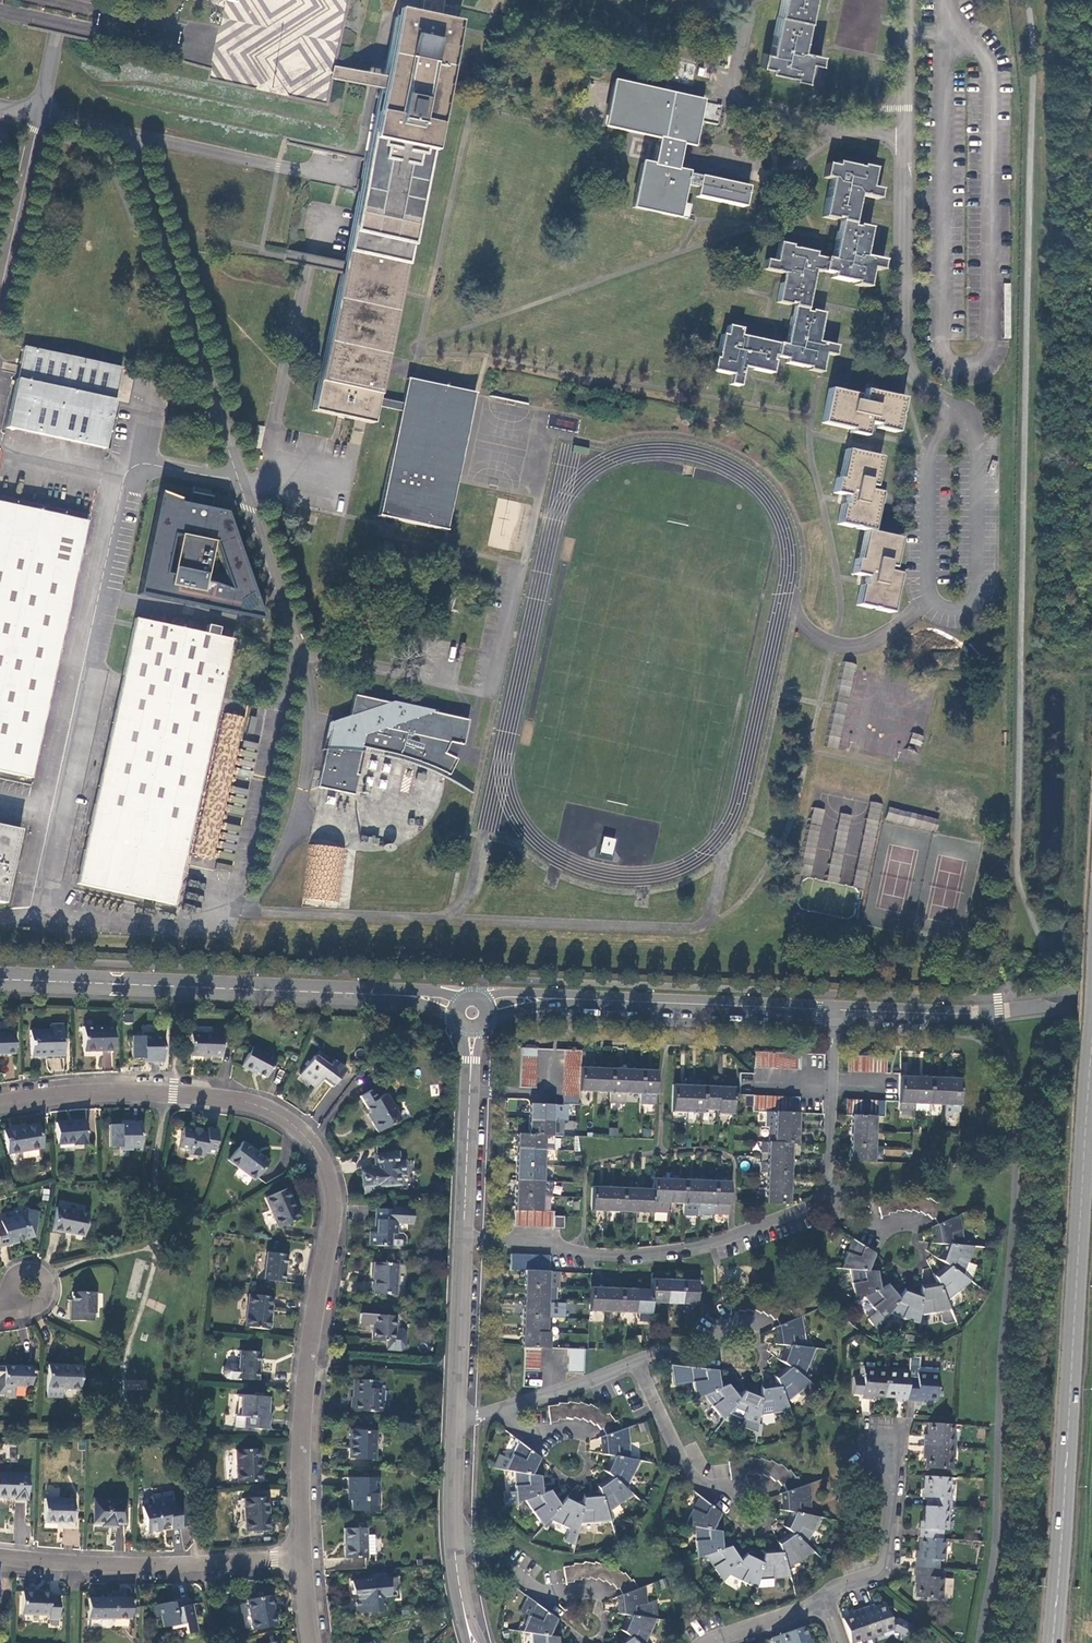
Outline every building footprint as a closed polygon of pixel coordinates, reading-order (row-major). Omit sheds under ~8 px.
[(418,17),(439,21),(444,0),(422,0),(418,17)] [(770,56),(763,55),(760,68),(770,71),(770,75),(794,80),(793,81),(806,84),(811,65),(820,67),(822,58),(799,52),(801,43),(805,44),(815,0),(782,0),(770,56)] [(371,424),(375,407),(377,399),(384,367),(458,25),(439,21),(418,17),(399,13),(368,154),(360,189),(356,210),(346,253),(343,269),(312,410),(371,424)] [(702,101),(615,81),(605,126),(658,138),(652,165),(643,163),(633,207),(676,217),(684,184),(699,188),(697,197),(745,207),(749,187),(677,170),(679,165),(683,143),(691,145),(692,145),(698,120),(718,124),(722,106),(702,101)] [(861,170),(838,164),(837,168),(827,166),(823,180),(830,181),(822,219),(834,222),(835,221),(839,222),(835,241),(831,262),(814,258),(815,255),(790,249),(790,248),(778,245),(773,264),(764,263),(762,272),(784,277),(782,286),(779,286),(775,305),(788,308),(788,306),(793,307),(784,348),(739,337),(741,331),(726,328),(724,338),(720,337),(716,356),(717,356),(715,361),(714,361),(711,373),(730,378),(728,387),(737,389),(743,368),(751,369),(751,372),(770,377),(773,363),(771,363),(772,359),(784,362),(783,366),(807,371),(807,372),(820,375),(825,356),(834,358),(836,348),(813,343),(815,334),(818,335),(823,316),(809,313),(809,314),(805,313),(814,273),(830,277),(830,280),(854,286),(854,287),(866,290),(870,271),(880,273),(882,264),(860,258),(862,250),(865,250),(870,230),(857,227),(856,230),(852,229),(856,207),(854,206),(856,197),(877,202),(880,193),(871,191),(875,172),(862,169),(861,170)] [(123,370),(25,348),(8,429),(105,450),(123,370)] [(445,532),(475,394),(409,380),(404,405),(402,413),(379,517),(445,532)] [(828,392),(820,426),(849,433),(849,436),(863,439),(866,426),(875,428),(875,431),(895,435),(898,419),(897,419),(898,416),(899,416),(903,400),(873,394),(872,401),(862,399),(860,404),(856,404),(857,398),(828,392)] [(375,407),(402,413),(404,405),(377,399),(375,407)] [(879,460),(845,453),(838,481),(836,481),(832,496),(846,499),(843,508),(840,507),(836,527),(851,531),(851,529),(855,530),(855,531),(865,533),(858,562),(855,562),(852,577),(864,580),(862,589),(860,588),(856,607),(870,611),(871,610),(874,611),(874,612),(889,616),(896,586),(889,584),(891,575),(885,573),(886,569),(892,570),(899,541),(870,534),(877,505),(870,503),(872,494),(866,492),(867,488),(872,490),(879,460)] [(180,501),(162,494),(141,595),(263,621),(227,515),(211,511),(213,502),(192,497),(190,507),(180,505),(180,501)] [(89,523),(0,504),(0,772),(33,780),(89,523)] [(206,635),(136,620),(126,668),(78,885),(176,906),(223,690),(234,641),(218,638),(206,635)] [(220,629),(208,627),(206,635),(218,638),(220,629)] [(843,661),(840,693),(851,694),(854,662),(843,661)] [(411,708),(356,696),(351,719),(348,733),(332,730),(323,771),(319,788),(356,796),(360,776),(357,776),(363,748),(392,755),(403,757),(411,760),(419,763),(424,765),(427,766),(430,767),(435,769),(440,771),(445,774),(448,775),(450,776),(458,760),(445,754),(450,743),(464,746),(470,721),(411,708)] [(209,822),(221,825),(246,717),(224,712),(218,741),(216,741),(211,760),(210,760),(206,777),(210,778),(203,808),(212,810),(209,822)] [(912,733),(910,743),(921,746),(923,736),(912,733)] [(886,819),(931,831),(934,820),(889,807),(886,819)] [(0,826),(0,904),(6,905),(22,831),(0,826)] [(603,836),(600,852),(612,854),(616,838),(603,836)] [(337,884),(341,855),(327,853),(328,846),(309,844),(306,878),(316,879),(315,881),(337,884)] [(62,1053),(61,1024),(50,1025),(50,1029),(30,1030),(30,1057),(44,1056),(44,1054),(62,1053)] [(112,1027),(83,1028),(84,1051),(112,1050),(112,1027)] [(221,1054),(221,1029),(213,1029),(213,1034),(191,1033),(190,1053),(221,1054)] [(162,1061),(162,1032),(151,1033),(151,1036),(131,1036),(130,1058),(151,1058),(151,1061),(162,1061)] [(14,1053),(13,1034),(0,1034),(0,1054),(14,1053)] [(273,1060),(250,1047),(240,1066),(248,1071),(249,1069),(264,1077),(273,1060)] [(521,1056),(537,1057),(537,1049),(521,1048),(521,1056)] [(564,1058),(580,1059),(580,1051),(565,1051),(564,1058)] [(754,1051),(753,1067),(761,1068),(762,1051),(754,1051)] [(762,1051),(761,1068),(769,1068),(770,1051),(762,1051)] [(770,1051),(769,1068),(777,1068),(777,1052),(770,1051)] [(777,1052),(777,1068),(784,1069),(785,1052),(777,1052)] [(785,1052),(784,1069),(792,1069),(792,1053),(785,1052)] [(799,1069),(800,1053),(792,1053),(792,1069),(799,1069)] [(847,1055),(846,1071),(855,1072),(855,1055),(847,1055)] [(855,1055),(855,1072),(862,1072),(863,1055),(855,1055)] [(863,1055),(862,1072),(870,1072),(870,1056),(863,1055)] [(330,1086),(343,1070),(331,1061),(327,1067),(313,1056),(299,1076),(314,1087),(320,1079),(330,1086)] [(520,1063),(537,1064),(537,1057),(521,1056),(520,1063)] [(870,1056),(870,1072),(878,1072),(878,1056),(870,1056)] [(564,1065),(580,1066),(580,1059),(564,1058),(564,1065)] [(520,1071),(536,1072),(537,1064),(520,1063),(520,1071)] [(564,1073),(580,1074),(580,1067),(580,1066),(564,1065),(564,1073)] [(579,1091),(594,1092),(595,1068),(580,1067),(580,1074),(579,1081),(579,1089),(579,1091)] [(594,1092),(610,1092),(611,1068),(595,1068),(594,1092)] [(610,1101),(625,1102),(625,1093),(626,1068),(611,1068),(610,1092),(610,1101)] [(625,1093),(640,1093),(641,1069),(626,1068),(625,1093)] [(640,1102),(655,1103),(656,1069),(641,1069),(640,1093),(640,1102)] [(520,1079),(536,1080),(536,1072),(520,1071),(520,1079)] [(564,1081),(579,1081),(580,1074),(564,1073),(564,1081)] [(915,1076),(900,1076),(898,1101),(898,1110),(913,1111),(913,1104),(915,1076)] [(913,1104),(929,1104),(930,1077),(915,1076),(913,1104)] [(929,1104),(944,1105),(945,1078),(930,1077),(929,1104)] [(944,1105),(960,1105),(961,1078),(945,1078),(944,1105)] [(519,1087),(535,1088),(536,1080),(520,1079),(519,1087)] [(563,1088),(579,1089),(579,1081),(564,1081),(563,1088)] [(672,1111),(686,1112),(687,1085),(673,1084),(672,1111)] [(686,1112),(702,1113),(702,1109),(703,1085),(687,1085),(686,1112)] [(702,1109),(717,1110),(718,1086),(703,1085),(702,1109)] [(717,1113),(732,1114),(733,1094),(733,1086),(718,1086),(717,1110),(717,1113)] [(563,1095),(579,1097),(579,1091),(579,1089),(563,1088),(563,1095)] [(399,1118),(385,1093),(376,1098),(370,1089),(360,1095),(369,1112),(373,1119),(371,1121),(377,1131),(399,1118)] [(752,1094),(751,1110),(759,1110),(760,1095),(752,1094)] [(563,1103),(578,1104),(579,1097),(563,1095),(563,1103)] [(760,1095),(759,1110),(767,1111),(768,1095),(760,1095)] [(775,1111),(775,1095),(768,1095),(767,1111),(775,1111)] [(775,1095),(775,1111),(782,1112),(783,1096),(775,1095)] [(790,1112),(791,1096),(783,1096),(782,1112),(790,1112)] [(798,1112),(798,1096),(791,1096),(790,1112),(798,1112)] [(853,1114),(854,1099),(846,1098),(845,1098),(845,1114),(851,1114),(853,1114)] [(854,1099),(853,1114),(861,1115),(862,1099),(854,1099)] [(862,1099),(861,1115),(868,1115),(869,1100),(862,1099)] [(869,1100),(868,1115),(876,1115),(877,1100),(869,1100)] [(530,1103),(529,1119),(553,1120),(554,1104),(530,1103)] [(775,1111),(774,1127),(797,1128),(798,1112),(790,1112),(782,1112),(775,1111)] [(851,1114),(850,1130),(875,1131),(876,1115),(868,1115),(861,1115),(853,1114),(851,1114)] [(84,1119),(55,1122),(57,1146),(73,1144),(73,1146),(87,1145),(84,1121),(84,1119)] [(529,1119),(528,1134),(545,1134),(553,1135),(553,1120),(529,1119)] [(141,1150),(141,1121),(120,1121),(120,1124),(109,1125),(109,1148),(119,1148),(119,1151),(141,1150)] [(212,1154),(217,1128),(199,1124),(198,1129),(191,1128),(191,1129),(181,1128),(177,1148),(186,1150),(186,1154),(201,1157),(202,1152),(212,1154)] [(37,1125),(4,1130),(8,1153),(40,1148),(37,1125)] [(768,1126),(767,1142),(792,1143),(796,1143),(797,1128),(774,1127),(768,1126)] [(850,1130),(850,1145),(874,1146),(875,1131),(850,1130)] [(518,1134),(517,1149),(545,1150),(545,1134),(528,1134),(518,1134)] [(767,1152),(767,1157),(791,1158),(792,1143),(767,1142),(761,1141),(761,1152),(767,1152)] [(267,1161),(242,1142),(228,1160),(254,1179),(267,1161)] [(850,1145),(849,1161),(873,1162),(874,1146),(850,1145)] [(517,1149),(516,1164),(544,1165),(545,1150),(517,1149)] [(396,1152),(373,1155),(374,1170),(361,1171),(364,1194),(382,1192),(382,1186),(400,1184),(399,1175),(404,1175),(403,1160),(397,1161),(396,1152)] [(760,1161),(759,1172),(767,1172),(790,1173),(791,1158),(767,1157),(767,1162),(760,1161)] [(544,1180),(544,1165),(516,1164),(516,1179),(544,1180)] [(767,1172),(766,1187),(790,1188),(790,1173),(767,1172)] [(551,1196),(551,1181),(544,1180),(516,1179),(515,1194),(543,1195),(551,1196)] [(652,1211),(668,1212),(668,1203),(669,1179),(654,1179),(653,1188),(652,1211)] [(668,1203),(683,1203),(684,1180),(669,1179),(668,1203)] [(698,1215),(698,1204),(699,1180),(684,1180),(683,1203),(683,1214),(698,1215)] [(698,1204),(713,1204),(714,1181),(699,1180),(698,1204)] [(728,1214),(730,1181),(726,1181),(714,1181),(713,1204),(713,1214),(728,1214)] [(591,1210),(607,1211),(608,1187),(592,1186),(591,1210)] [(607,1211),(622,1212),(623,1187),(608,1187),(607,1211)] [(622,1212),(637,1212),(638,1188),(623,1187),(622,1212)] [(766,1187),(765,1203),(775,1203),(789,1204),(790,1188),(766,1187)] [(298,1218),(286,1188),(265,1198),(277,1227),(298,1218)] [(637,1212),(652,1213),(652,1211),(653,1188),(638,1188),(637,1212)] [(515,1194),(514,1210),(523,1210),(531,1210),(538,1211),(543,1211),(543,1195),(515,1194)] [(904,1209),(907,1195),(897,1194),(897,1196),(895,1210),(903,1211),(904,1209)] [(912,1210),(918,1196),(908,1194),(907,1195),(904,1209),(911,1211),(912,1210)] [(919,1211),(927,1200),(918,1195),(918,1196),(912,1210),(918,1212),(919,1211)] [(887,1198),(887,1213),(895,1212),(895,1210),(897,1196),(887,1197),(887,1198)] [(927,1214),(936,1203),(929,1197),(927,1200),(919,1211),(925,1215),(927,1214)] [(887,1213),(887,1198),(877,1201),(877,1203),(881,1216),(888,1214),(887,1213)] [(936,1203),(927,1214),(932,1219),(933,1218),(945,1209),(938,1202),(936,1203)] [(87,1214),(56,1207),(51,1229),(83,1235),(87,1214)] [(393,1210),(374,1209),(373,1231),(368,1231),(367,1244),(390,1245),(390,1244),(391,1233),(395,1233),(396,1223),(411,1224),(412,1209),(393,1207),(393,1210)] [(945,1209),(933,1218),(938,1224),(953,1217),(947,1209),(945,1209)] [(0,1221),(0,1245),(34,1237),(38,1212),(25,1210),(24,1216),(0,1221)] [(522,1227),(523,1210),(514,1210),(513,1227),(522,1227)] [(530,1227),(531,1210),(523,1210),(522,1227),(530,1227)] [(538,1227),(538,1211),(531,1210),(530,1227),(538,1227)] [(933,1226),(936,1243),(944,1243),(965,1245),(959,1214),(953,1217),(938,1224),(933,1226)] [(553,1216),(553,1228),(562,1228),(563,1216),(553,1216)] [(401,1234),(395,1233),(391,1233),(390,1244),(400,1245),(403,1242),(403,1237),(401,1234)] [(869,1270),(875,1254),(851,1238),(840,1268),(849,1268),(869,1270)] [(944,1243),(938,1259),(946,1264),(963,1276),(974,1246),(965,1245),(944,1243)] [(282,1282),(285,1255),(267,1252),(263,1279),(282,1282)] [(510,1254),(510,1271),(518,1271),(518,1254),(510,1254)] [(518,1254),(518,1271),(525,1271),(526,1255),(518,1254)] [(533,1271),(534,1255),(526,1255),(525,1271),(533,1271)] [(549,1272),(549,1256),(541,1255),(541,1272),(549,1272)] [(395,1295),(397,1264),(371,1262),(371,1276),(373,1276),(372,1293),(395,1295)] [(946,1264),(933,1275),(937,1283),(945,1301),(970,1281),(963,1276),(946,1264)] [(881,1288),(878,1271),(869,1270),(849,1268),(855,1300),(863,1296),(881,1288)] [(559,1288),(559,1273),(549,1272),(541,1272),(533,1271),(525,1271),(525,1287),(548,1288),(556,1288),(559,1288)] [(667,1280),(652,1279),(651,1289),(651,1303),(666,1304),(667,1280)] [(666,1304),(681,1304),(682,1280),(667,1280),(666,1304)] [(698,1281),(682,1280),(681,1304),(697,1304),(698,1281)] [(937,1283),(921,1286),(920,1294),(918,1314),(949,1309),(945,1301),(937,1283)] [(881,1288),(863,1296),(876,1311),(883,1320),(888,1313),(900,1296),(889,1284),(881,1288)] [(525,1287),(524,1302),(548,1303),(548,1288),(525,1287)] [(556,1303),(556,1288),(548,1288),(548,1303),(556,1303)] [(589,1312),(605,1312),(606,1288),(590,1288),(589,1312)] [(605,1312),(620,1313),(621,1289),(606,1288),(605,1312)] [(620,1313),(635,1313),(636,1289),(621,1289),(620,1313)] [(635,1313),(650,1313),(651,1303),(651,1289),(636,1289),(635,1313)] [(920,1294),(905,1289),(900,1296),(888,1313),(917,1323),(918,1314),(920,1294)] [(94,1320),(94,1292),(71,1292),(71,1319),(94,1320)] [(267,1329),(271,1297),(248,1294),(244,1326),(267,1329)] [(739,1296),(738,1310),(745,1311),(746,1309),(749,1296),(740,1294),(739,1296)] [(749,1296),(746,1309),(753,1312),(754,1310),(760,1297),(750,1294),(749,1296)] [(760,1297),(754,1310),(760,1313),(762,1312),(770,1300),(761,1295),(760,1297)] [(730,1299),(731,1312),(738,1312),(738,1310),(739,1296),(730,1296),(730,1299)] [(769,1314),(779,1304),(771,1298),(770,1300),(762,1312),(767,1316),(769,1314)] [(524,1302),(524,1317),(548,1318),(548,1303),(524,1302)] [(779,1304),(769,1314),(774,1320),(775,1318),(787,1310),(781,1303),(779,1304)] [(780,1325),(795,1318),(788,1310),(787,1310),(775,1318),(780,1325)] [(883,1320),(876,1311),(867,1318),(876,1329),(883,1320)] [(394,1317),(373,1315),(359,1314),(358,1324),(372,1324),(371,1340),(387,1341),(392,1342),(393,1328),(394,1317)] [(776,1326),(778,1344),(786,1345),(805,1347),(801,1316),(795,1318),(780,1325),(776,1326)] [(548,1333),(548,1318),(524,1317),(523,1332),(548,1333)] [(401,1329),(393,1328),(392,1342),(387,1341),(386,1350),(399,1350),(404,1346),(404,1334),(401,1329)] [(523,1332),(523,1348),(525,1348),(541,1348),(550,1348),(550,1333),(548,1333),(523,1332)] [(786,1345),(780,1361),(787,1366),(803,1377),(815,1348),(805,1347),(786,1345)] [(541,1348),(525,1348),(524,1355),(541,1356),(541,1348)] [(584,1350),(568,1349),(568,1357),(584,1358),(584,1350)] [(256,1378),(258,1352),(238,1350),(237,1365),(227,1364),(225,1365),(223,1367),(223,1369),(222,1371),(223,1373),(224,1375),(226,1376),(228,1376),(256,1378)] [(524,1363),(540,1363),(541,1356),(524,1355),(524,1363)] [(568,1364),(584,1365),(584,1358),(568,1357),(568,1364)] [(919,1357),(909,1357),(908,1370),(906,1400),(916,1400),(916,1397),(936,1398),(938,1374),(918,1373),(919,1366),(919,1357)] [(523,1371),(540,1372),(540,1363),(524,1363),(523,1371)] [(80,1365),(47,1364),(46,1397),(61,1398),(62,1388),(79,1388),(80,1365)] [(568,1372),(584,1373),(584,1365),(568,1364),(568,1372)] [(4,1366),(4,1376),(0,1376),(0,1393),(14,1394),(14,1386),(30,1386),(31,1367),(4,1366)] [(787,1366),(774,1376),(777,1384),(786,1402),(811,1383),(803,1377),(787,1366)] [(721,1387),(718,1370),(691,1367),(695,1399),(703,1395),(721,1387)] [(872,1395),(883,1395),(885,1371),(873,1371),(873,1368),(865,1367),(863,1367),(862,1377),(853,1377),(852,1393),(861,1394),(861,1397),(872,1398),(872,1395)] [(897,1372),(885,1371),(883,1395),(895,1396),(895,1400),(906,1401),(906,1400),(908,1370),(897,1370),(897,1372)] [(382,1379),(354,1378),(352,1395),(351,1395),(350,1408),(381,1410),(381,1401),(376,1401),(378,1388),(382,1388),(382,1379)] [(740,1395),(730,1383),(721,1387),(703,1395),(722,1420),(728,1412),(740,1395)] [(777,1384),(761,1386),(760,1395),(758,1415),(790,1411),(786,1402),(777,1384)] [(760,1395),(744,1389),(740,1395),(728,1412),(743,1418),(757,1424),(758,1415),(760,1395)] [(268,1396),(235,1393),(235,1396),(239,1396),(238,1413),(234,1413),(234,1416),(243,1416),(243,1426),(269,1428),(269,1425),(268,1425),(268,1419),(270,1419),(270,1411),(266,1411),(267,1405),(268,1405),(268,1396)] [(568,1404),(565,1418),(573,1419),(573,1417),(578,1404),(568,1401),(568,1404)] [(581,1418),(588,1406),(579,1402),(578,1404),(573,1417),(580,1420),(581,1418)] [(558,1405),(557,1419),(565,1420),(565,1418),(568,1404),(558,1403),(558,1405)] [(588,1406),(581,1418),(587,1422),(588,1421),(598,1409),(589,1404),(588,1406)] [(548,1406),(550,1422),(557,1421),(557,1419),(558,1405),(548,1406)] [(598,1409),(588,1421),(594,1425),(596,1424),(607,1415),(599,1408),(598,1409)] [(607,1415),(596,1424),(600,1429),(602,1428),(614,1421),(608,1414),(607,1415)] [(234,1426),(243,1426),(243,1416),(234,1416),(234,1426)] [(757,1424),(743,1418),(740,1426),(756,1432),(757,1424)] [(614,1421),(602,1428),(605,1435),(621,1429),(616,1421),(614,1421)] [(952,1436),(953,1424),(930,1422),(928,1435),(923,1435),(923,1444),(954,1446),(954,1436),(952,1436)] [(601,1437),(603,1453),(611,1455),(631,1458),(628,1427),(621,1429),(605,1435),(601,1437)] [(373,1458),(374,1431),(352,1430),(351,1446),(349,1446),(348,1457),(373,1458)] [(499,1454),(493,1467),(514,1471),(533,1475),(541,1459),(518,1441),(510,1459),(499,1454)] [(953,1457),(954,1446),(923,1444),(922,1455),(927,1455),(926,1466),(950,1468),(951,1457),(953,1457)] [(260,1480),(258,1448),(235,1449),(237,1481),(260,1480)] [(611,1455),(604,1471),(610,1476),(626,1489),(639,1460),(631,1458),(611,1455)] [(749,1459),(746,1473),(753,1475),(754,1473),(759,1459),(749,1457),(749,1459)] [(759,1459),(754,1473),(761,1476),(762,1474),(769,1461),(760,1457),(759,1459)] [(739,1461),(739,1474),(746,1475),(746,1473),(749,1459),(739,1459),(739,1461)] [(770,1476),(779,1466),(770,1460),(769,1461),(762,1474),(768,1478),(770,1476)] [(739,1474),(739,1461),(729,1462),(730,1464),(730,1477),(738,1477),(739,1474)] [(777,1480),(788,1471),(780,1464),(779,1466),(770,1476),(775,1481),(777,1480)] [(788,1471),(777,1480),(781,1486),(783,1484),(796,1478),(789,1470),(788,1471)] [(543,1493),(542,1476),(533,1475),(514,1471),(515,1491),(503,1492),(504,1507),(525,1500),(543,1493)] [(0,1473),(0,1496),(14,1497),(14,1499),(26,1500),(27,1474),(0,1473)] [(928,1497),(927,1506),(947,1507),(950,1507),(951,1498),(948,1497),(949,1477),(926,1475),(924,1497),(928,1497)] [(610,1476),(597,1486),(600,1494),(610,1521),(614,1518),(610,1511),(633,1495),(626,1489),(610,1476)] [(378,1477),(347,1477),(347,1489),(350,1489),(350,1510),(374,1510),(374,1489),(378,1490),(378,1477)] [(796,1478),(783,1484),(786,1491),(802,1486),(797,1477),(796,1478)] [(810,1515),(809,1484),(802,1486),(786,1491),(782,1493),(783,1510),(791,1512),(810,1515)] [(46,1497),(59,1496),(59,1486),(45,1487),(46,1497)] [(542,1525),(545,1522),(561,1503),(552,1490),(543,1493),(525,1500),(542,1525)] [(172,1493),(150,1497),(152,1504),(141,1506),(146,1532),(160,1530),(160,1527),(168,1526),(169,1529),(180,1527),(176,1501),(173,1501),(172,1493)] [(600,1494),(582,1496),(581,1504),(578,1524),(610,1521),(600,1494)] [(268,1529),(266,1496),(243,1498),(245,1530),(268,1529)] [(715,1530),(721,1516),(699,1496),(686,1525),(694,1526),(715,1530)] [(581,1504),(567,1497),(561,1503),(545,1522),(549,1520),(569,1529),(576,1533),(578,1524),(581,1504)] [(73,1499),(44,1499),(43,1522),(61,1523),(61,1525),(72,1525),(73,1499)] [(124,1501),(93,1500),(92,1522),(101,1523),(101,1526),(115,1526),(115,1523),(124,1524),(124,1501)] [(919,1528),(919,1537),(920,1537),(941,1538),(942,1530),(946,1530),(947,1507),(927,1506),(923,1506),(922,1528),(919,1528)] [(791,1512),(784,1527),(790,1532),(806,1545),(819,1517),(810,1515),(791,1512)] [(723,1548),(722,1531),(715,1530),(694,1526),(696,1557),(704,1555),(723,1548)] [(364,1528),(343,1529),(343,1558),(364,1558),(364,1554),(364,1534),(364,1528)] [(564,1541),(574,1546),(576,1533),(569,1529),(564,1541)] [(790,1532),(777,1541),(779,1549),(786,1568),(813,1551),(806,1545),(790,1532)] [(372,1534),(364,1534),(364,1554),(372,1553),(372,1534)] [(942,1559),(943,1538),(941,1538),(920,1537),(918,1558),(916,1558),(915,1566),(938,1567),(939,1559),(942,1559)] [(741,1558),(733,1545),(723,1548),(704,1555),(722,1581),(728,1574),(741,1558)] [(779,1549),(763,1551),(761,1559),(758,1579),(773,1578),(789,1577),(786,1568),(779,1549)] [(761,1559),(747,1552),(741,1558),(728,1574),(756,1589),(757,1587),(758,1579),(761,1559)] [(589,1577),(594,1563),(582,1561),(582,1563),(581,1578),(588,1579),(589,1577)] [(597,1578),(603,1565),(594,1561),(594,1563),(589,1577),(596,1580),(597,1578)] [(573,1565),(573,1579),(581,1580),(581,1578),(582,1563),(573,1563),(573,1565)] [(605,1580),(614,1569),(605,1563),(603,1565),(597,1578),(603,1581),(605,1580)] [(573,1579),(573,1565),(564,1567),(566,1583),(573,1582),(573,1579)] [(937,1577),(938,1567),(915,1566),(915,1575),(917,1575),(916,1596),(940,1597),(941,1577),(937,1577)] [(611,1583),(623,1574),(615,1567),(614,1569),(605,1580),(610,1585),(611,1583)] [(623,1574),(611,1583),(616,1589),(618,1587),(630,1580),(624,1572),(623,1574)] [(393,1577),(349,1581),(351,1594),(355,1594),(356,1598),(353,1598),(355,1613),(382,1610),(380,1597),(390,1596),(390,1591),(394,1588),(393,1577)] [(773,1586),(773,1578),(758,1579),(757,1587),(773,1586)] [(622,1595),(638,1588),(632,1579),(630,1580),(618,1587),(622,1595)] [(617,1596),(619,1612),(627,1614),(647,1617),(646,1602),(644,1586),(638,1588),(622,1595),(617,1596)] [(22,1591),(21,1613),(47,1615),(48,1619),(57,1619),(57,1595),(48,1594),(48,1592),(22,1591)] [(275,1624),(269,1596),(247,1601),(253,1629),(275,1624)] [(535,1602),(527,1596),(520,1613),(528,1617),(535,1602)] [(129,1597),(87,1598),(88,1618),(130,1618),(129,1597)] [(180,1600),(152,1605),(156,1622),(161,1621),(163,1628),(183,1623),(186,1634),(197,1631),(192,1605),(182,1607),(180,1600)] [(655,1600),(646,1602),(647,1617),(657,1619),(655,1600)] [(557,1620),(535,1602),(528,1617),(522,1631),(531,1633),(551,1636),(557,1620)] [(910,1625),(897,1618),(890,1620),(884,1605),(873,1609),(872,1604),(862,1608),(871,1636),(881,1633),(880,1631),(891,1627),(892,1629),(904,1636),(910,1625)] [(853,1616),(842,1620),(849,1641),(860,1637),(862,1640),(871,1636),(862,1608),(852,1611),(853,1616)] [(621,1630),(627,1635),(637,1642),(646,1642),(657,1619),(647,1617),(627,1614),(621,1630)] [(803,1626),(780,1634),(783,1642),(808,1642),(803,1626)] [(532,1642),(560,1642),(559,1637),(551,1636),(531,1633),(532,1642)] [(615,1642),(637,1642),(627,1635),(615,1642)]
